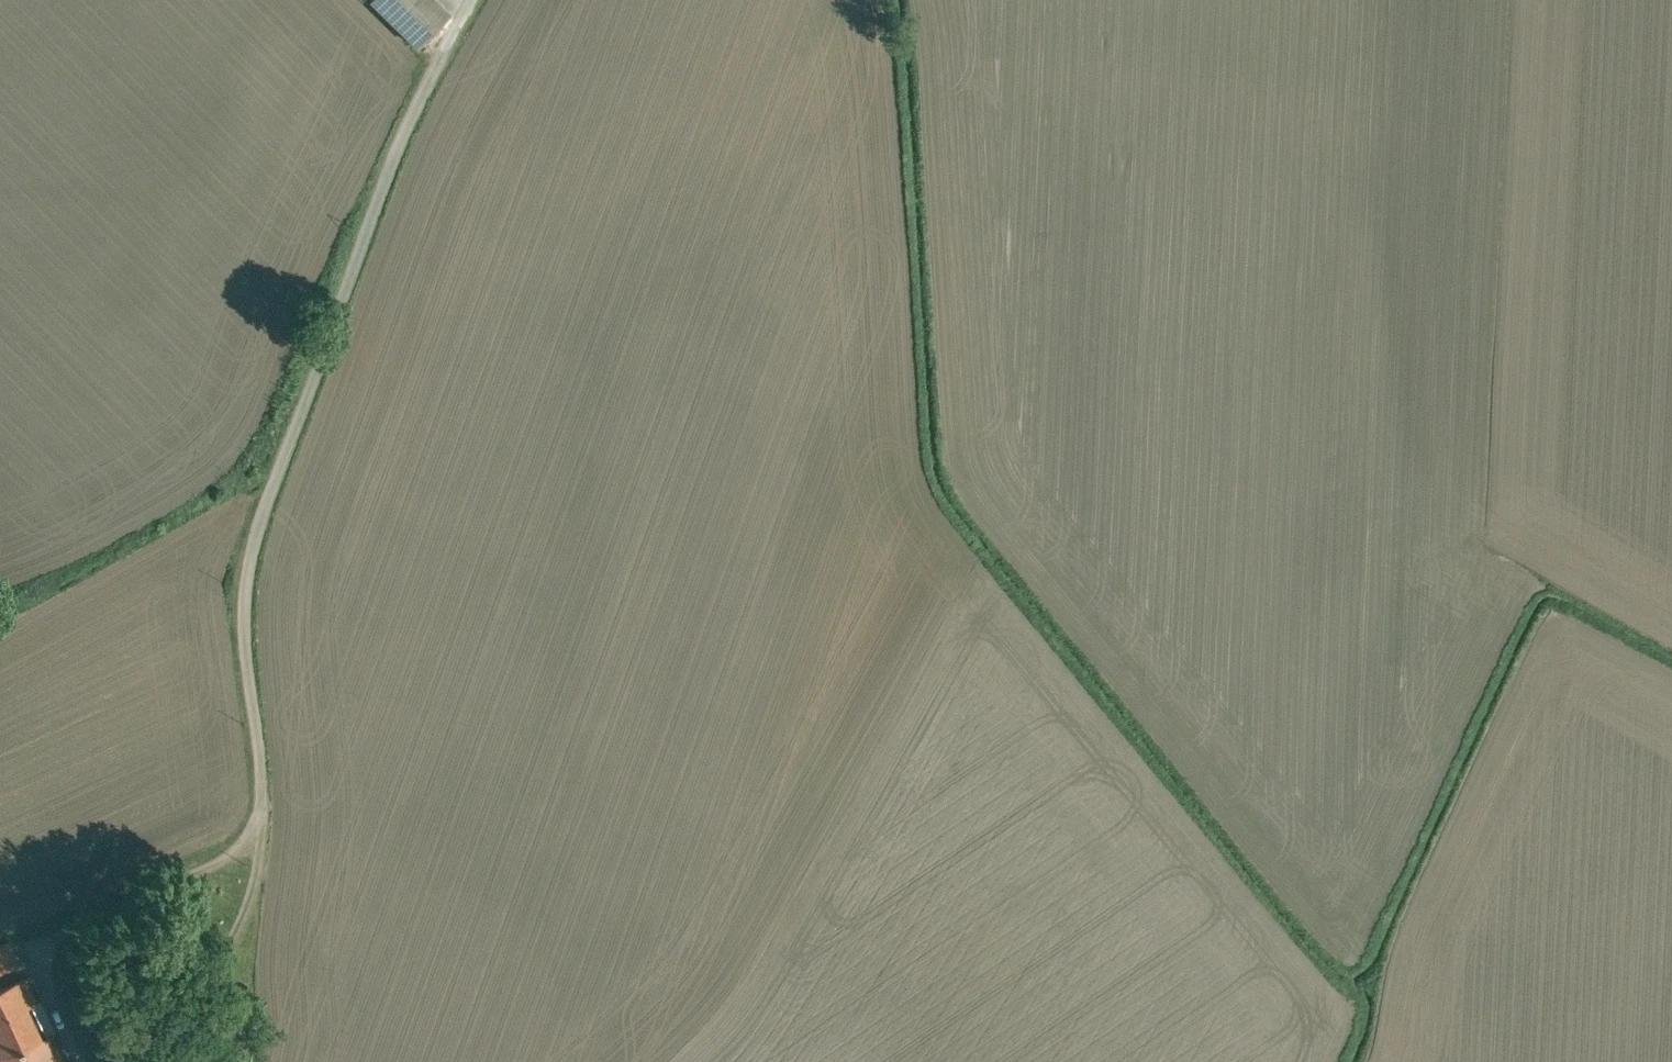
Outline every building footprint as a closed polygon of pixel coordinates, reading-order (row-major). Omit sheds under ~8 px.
[(440,0),(376,0),(422,45),(453,13),(440,0)] [(190,925),(179,934),(187,943),(197,934),(190,925)] [(0,945),(0,973),(21,964),(11,941),(0,945)] [(0,988),(0,1057),(43,1038),(28,1006),(38,1000),(27,977),(0,988)] [(0,1057),(0,1061),(67,1061),(54,1033),(43,1038),(0,1057)]
